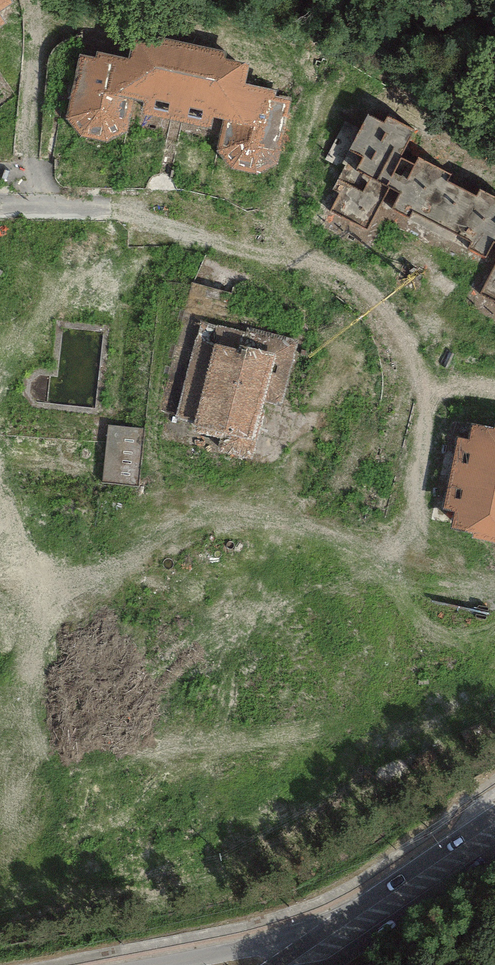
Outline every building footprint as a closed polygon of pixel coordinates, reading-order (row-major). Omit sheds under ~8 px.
[(13,0),(0,0),(0,10),(13,0)] [(91,27),(66,137),(269,182),(294,73),(91,27)] [(327,214),(494,304),(494,177),(380,115),(327,214)] [(221,331),(197,426),(269,444),(293,349),(221,331)] [(443,523),(494,534),(494,422),(466,415),(443,523)]
